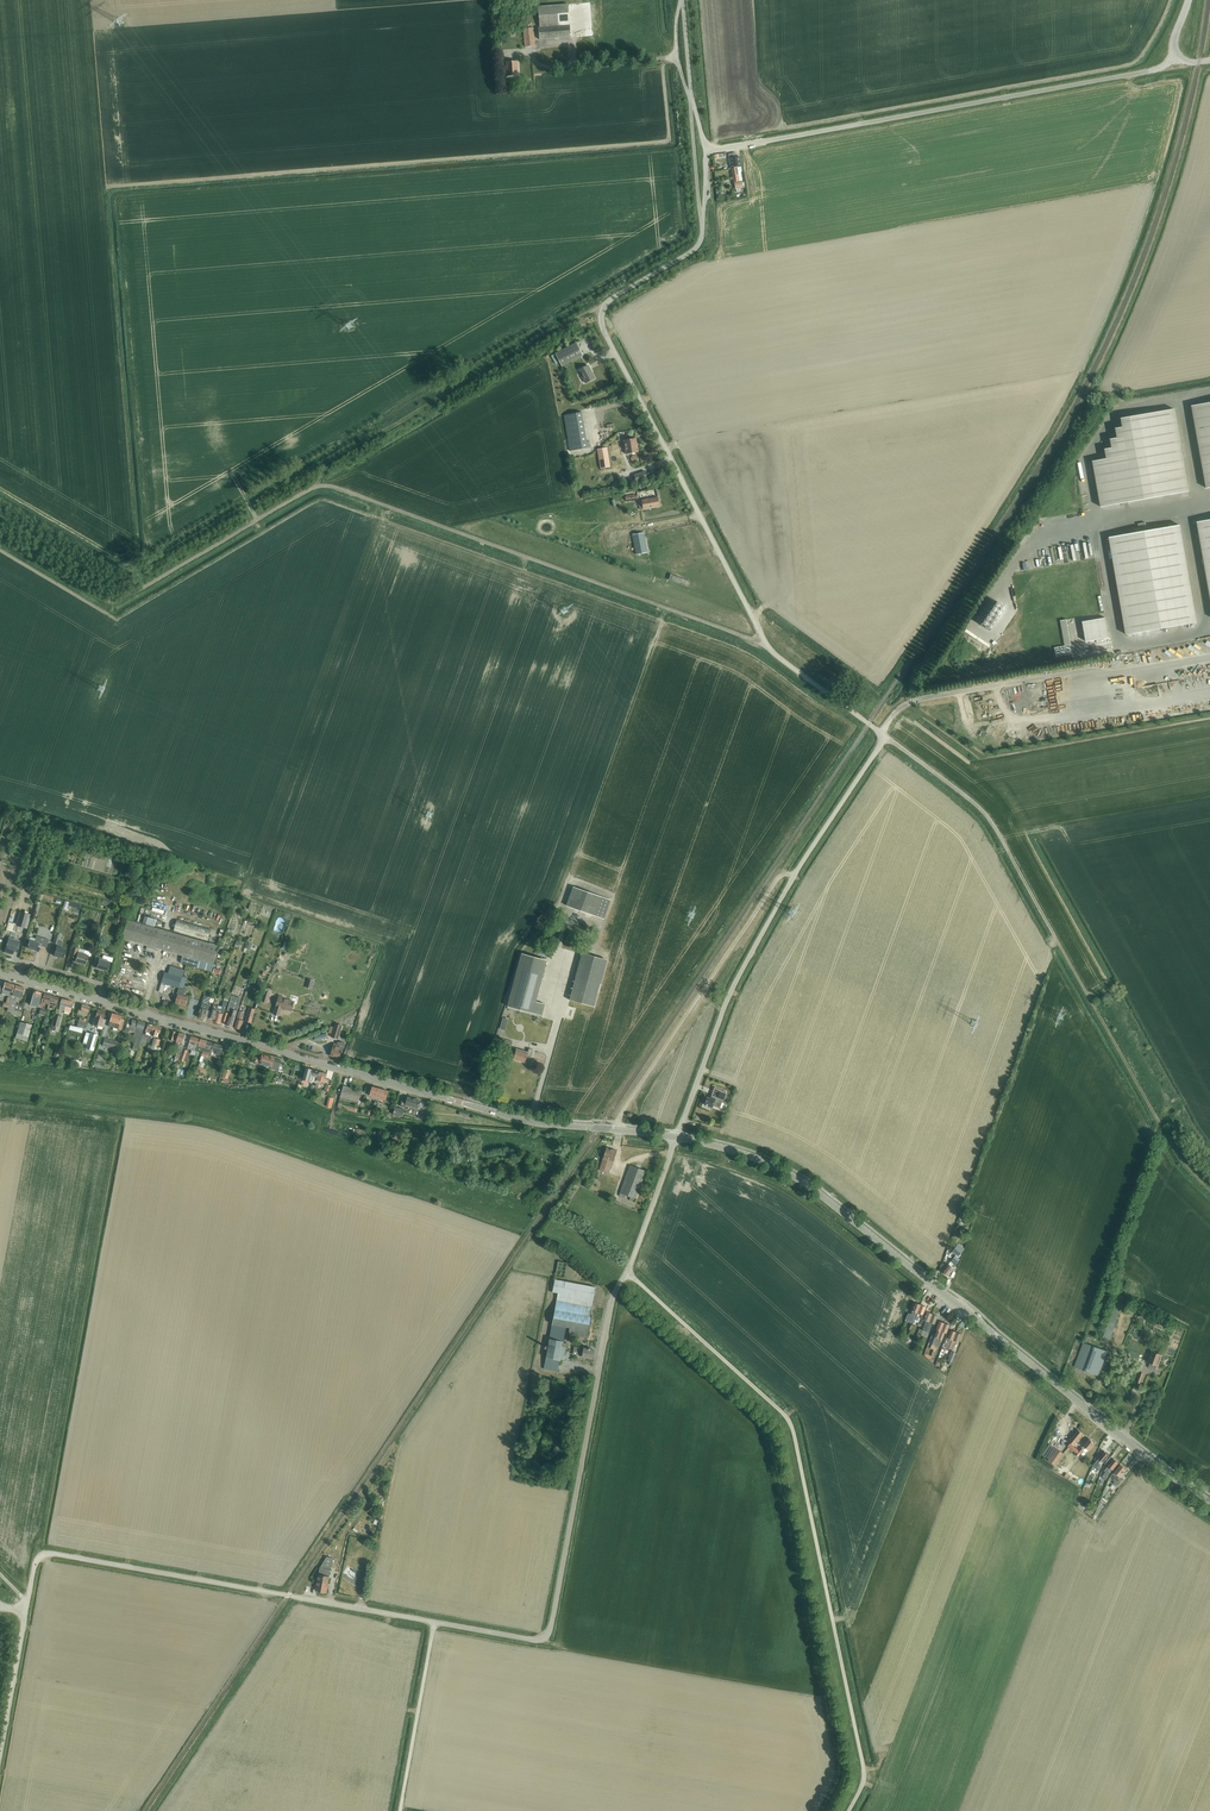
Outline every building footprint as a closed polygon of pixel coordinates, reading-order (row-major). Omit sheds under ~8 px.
[(538,7),(540,28),(538,28),(539,40),(571,37),(570,25),(568,4),(538,7)] [(524,29),(525,40),(525,47),(535,46),(534,28),(524,29)] [(507,73),(507,76),(519,76),(518,61),(506,62),(507,68),(502,69),(503,73),(507,73)] [(730,161),(728,162),(728,164),(730,164),(731,168),(737,167),(735,155),(732,155),(729,156),(730,161)] [(737,167),(731,168),(733,182),(743,181),(741,172),(742,172),(741,167),(737,168),(737,167)] [(577,342),(556,353),(562,366),(583,355),(577,342)] [(579,370),(586,383),(595,378),(588,365),(579,370)] [(1207,488),(1209,488),(1209,403),(1192,406),(1207,488)] [(1101,507),(1189,492),(1175,409),(1122,419),(1124,427),(1117,429),(1118,438),(1111,439),(1113,448),(1106,449),(1107,459),(1093,461),(1101,507)] [(564,415),(570,451),(590,447),(589,441),(587,441),(581,412),(564,415)] [(624,440),(626,454),(638,452),(636,438),(624,440)] [(598,449),(601,468),(610,467),(607,448),(598,449)] [(634,475),(636,482),(647,478),(645,471),(634,475)] [(639,501),(640,509),(659,506),(657,497),(639,501)] [(1209,593),(1209,520),(1198,522),(1209,593)] [(1110,537),(1116,574),(1127,635),(1197,622),(1180,525),(1110,537)] [(634,543),(636,554),(647,552),(644,532),(633,534),(632,528),(609,533),(612,548),(634,543)] [(690,582),(670,574),(668,580),(688,587),(690,582)] [(1066,644),(1073,643),(1069,618),(1062,619),(1066,644)] [(1109,638),(1109,635),(1106,618),(1083,622),(1086,642),(1109,638)] [(567,906),(604,919),(611,900),(593,893),(593,894),(573,887),(567,906)] [(24,926),(28,915),(21,913),(17,924),(24,926)] [(157,919),(145,916),(143,923),(155,927),(157,919)] [(128,920),(122,938),(152,947),(182,955),(214,965),(219,946),(128,920)] [(177,920),(173,932),(208,941),(211,929),(177,920)] [(9,938),(5,952),(6,952),(5,953),(9,954),(9,953),(13,954),(13,951),(16,952),(19,941),(14,939),(16,934),(10,932),(9,938)] [(54,956),(63,959),(66,949),(61,948),(63,942),(58,941),(60,935),(56,934),(53,943),(57,944),(54,956)] [(46,948),(49,940),(36,936),(35,942),(29,940),(27,948),(36,951),(38,945),(46,948)] [(248,952),(249,947),(252,948),(253,943),(248,942),(245,951),(248,952)] [(88,956),(90,956),(91,952),(84,950),(83,954),(78,953),(78,951),(79,948),(72,946),(69,956),(76,958),(75,962),(85,965),(88,956)] [(514,982),(507,1006),(542,1015),(545,1004),(536,1001),(543,974),(547,960),(522,953),(518,967),(514,982)] [(570,1000),(594,1007),(607,960),(582,954),(570,1000)] [(102,958),(95,956),(93,965),(97,966),(96,968),(107,971),(109,961),(112,962),(113,958),(103,955),(102,958)] [(182,955),(180,963),(212,972),(214,965),(182,955)] [(162,983),(179,988),(182,977),(184,970),(170,966),(168,973),(165,972),(162,983)] [(182,977),(179,988),(177,994),(178,995),(176,1003),(186,1006),(188,998),(183,996),(185,989),(183,989),(187,979),(182,977)] [(5,982),(2,992),(7,994),(7,995),(9,996),(7,1004),(9,1004),(13,991),(14,985),(12,984),(5,982)] [(7,1011),(11,1013),(11,1014),(20,1017),(22,1012),(24,1006),(16,1004),(16,1003),(17,997),(21,998),(24,988),(15,985),(14,991),(13,991),(9,1004),(8,1008),(7,1011)] [(40,999),(42,993),(34,991),(30,1005),(38,1007),(40,999)] [(43,1003),(49,1004),(51,996),(44,994),(42,999),(40,1005),(43,1005),(43,1003)] [(195,1016),(198,1017),(204,1019),(207,1010),(208,1011),(211,1003),(209,1002),(211,997),(204,995),(201,1008),(200,1008),(199,1011),(197,1010),(195,1016)] [(51,996),(49,1004),(47,1009),(50,1010),(50,1007),(52,1008),(52,1006),(55,1007),(58,998),(51,996)] [(274,1014),(279,1016),(281,1008),(292,1011),(295,1002),(284,999),(284,997),(279,996),(274,1014)] [(229,1016),(226,1025),(233,1027),(236,1015),(239,1006),(240,1001),(233,998),(231,1004),(229,1004),(227,1011),(233,1012),(232,1017),(229,1016)] [(59,1009),(59,1010),(64,1011),(65,1006),(71,1008),(73,1002),(61,999),(60,1004),(59,1009)] [(172,1003),(164,1000),(162,1006),(170,1008),(172,1003)] [(225,1012),(228,1001),(224,1000),(222,1009),(218,1008),(219,1006),(215,1005),(213,1009),(210,1018),(210,1017),(215,1019),(214,1022),(220,1023),(223,1015),(224,1015),(224,1014),(225,1012)] [(88,1013),(90,1007),(82,1004),(80,1010),(78,1010),(77,1014),(87,1017),(88,1013)] [(250,1007),(248,1012),(246,1021),(251,1023),(255,1009),(250,1007)] [(93,1024),(97,1025),(98,1025),(97,1028),(101,1029),(102,1029),(103,1027),(105,1020),(103,1019),(105,1011),(98,1009),(93,1024)] [(234,1027),(241,1029),(243,1020),(241,1020),(244,1012),(239,1011),(237,1019),(234,1027)] [(109,1024),(108,1026),(112,1027),(121,1030),(124,1019),(120,1018),(121,1016),(112,1013),(109,1024)] [(52,1025),(57,1027),(60,1016),(55,1014),(52,1025)] [(77,1027),(84,1029),(85,1022),(86,1019),(79,1017),(78,1021),(77,1021),(76,1023),(78,1024),(77,1027)] [(129,1028),(128,1031),(134,1032),(133,1036),(136,1037),(134,1045),(132,1050),(137,1051),(138,1051),(140,1045),(143,1035),(141,1035),(145,1022),(137,1020),(137,1021),(132,1019),(129,1028)] [(15,1038),(27,1041),(31,1025),(20,1022),(15,1038)] [(143,1035),(140,1045),(145,1046),(146,1042),(149,1043),(150,1038),(151,1035),(151,1033),(154,1025),(147,1023),(145,1032),(146,1032),(146,1034),(143,1034),(143,1035)] [(331,1037),(338,1039),(342,1025),(335,1023),(334,1027),(332,1034),(331,1037)] [(146,1051),(145,1057),(147,1058),(149,1051),(153,1052),(154,1046),(155,1047),(156,1044),(159,1045),(160,1040),(157,1039),(155,1038),(157,1032),(159,1033),(161,1027),(154,1025),(151,1033),(151,1035),(153,1036),(152,1037),(151,1039),(150,1038),(149,1043),(148,1045),(147,1051),(146,1051)] [(175,1058),(176,1058),(175,1063),(178,1064),(183,1047),(182,1047),(186,1035),(179,1033),(179,1035),(176,1034),(177,1032),(172,1031),(170,1039),(177,1042),(175,1046),(178,1047),(175,1058)] [(85,1048),(93,1051),(98,1036),(90,1033),(87,1043),(85,1048)] [(198,1046),(199,1046),(200,1039),(191,1036),(188,1049),(196,1052),(198,1046)] [(102,1046),(112,1048),(111,1053),(115,1054),(119,1042),(104,1038),(102,1046)] [(499,1043),(512,1046),(513,1041),(500,1038),(499,1043)] [(199,1055),(202,1055),(202,1052),(203,1052),(204,1048),(205,1048),(207,1041),(200,1039),(199,1046),(197,1051),(200,1052),(199,1055)] [(202,1052),(202,1055),(198,1066),(203,1068),(205,1063),(202,1062),(204,1056),(210,1058),(213,1049),(217,1050),(216,1051),(217,1051),(216,1054),(217,1055),(221,1056),(222,1055),(223,1052),(222,1050),(221,1050),(222,1046),(212,1043),(212,1042),(207,1041),(205,1048),(204,1048),(203,1052),(202,1052)] [(334,1043),(331,1056),(339,1058),(341,1052),(342,1052),(343,1048),(345,1048),(346,1044),(345,1042),(342,1041),(340,1042),(338,1042),(337,1044),(334,1043)] [(514,1059),(525,1062),(526,1059),(530,1060),(533,1050),(529,1049),(528,1052),(516,1049),(514,1059)] [(259,1063),(260,1063),(272,1066),(271,1069),(278,1071),(281,1061),(274,1059),(262,1055),(261,1060),(260,1060),(259,1057),(256,1057),(253,1058),(252,1061),(254,1063),(257,1064),(259,1063)] [(316,1083),(317,1081),(319,1072),(306,1068),(303,1080),(316,1083)] [(316,1083),(316,1084),(315,1087),(318,1088),(320,1081),(324,1082),(327,1073),(319,1072),(317,1081),(316,1083)] [(370,1095),(385,1100),(388,1091),(372,1087),(370,1095)] [(705,1105),(712,1107),(713,1106),(720,1108),(723,1099),(725,1094),(726,1092),(714,1087),(710,1099),(707,1098),(705,1105)] [(340,1097),(358,1101),(361,1093),(343,1088),(340,1097)] [(406,1105),(418,1108),(420,1101),(408,1097),(407,1101),(403,1099),(401,1106),(405,1108),(406,1105)] [(395,1107),(393,1114),(402,1117),(404,1110),(395,1107)] [(611,1161),(614,1162),(617,1151),(607,1148),(603,1158),(599,1170),(608,1173),(609,1169),(608,1169),(611,1161)] [(630,1165),(620,1193),(636,1199),(646,1171),(630,1165)] [(958,1244),(952,1252),(958,1257),(964,1249),(958,1244)] [(957,1261),(959,1259),(955,1256),(955,1255),(950,1261),(948,1264),(942,1271),(947,1276),(958,1262),(957,1261)] [(555,1276),(565,1278),(567,1263),(558,1261),(555,1276)] [(592,1307),(596,1287),(555,1280),(552,1292),(558,1293),(544,1369),(558,1371),(560,1359),(565,1360),(566,1356),(564,1356),(567,1343),(563,1342),(566,1327),(570,1328),(568,1334),(586,1337),(587,1331),(588,1331),(591,1317),(590,1316),(592,1307)] [(1118,1294),(1112,1310),(1103,1338),(1110,1340),(1125,1297),(1118,1294)] [(920,1305),(915,1303),(912,1311),(913,1311),(911,1314),(908,1313),(905,1320),(913,1324),(915,1319),(920,1305)] [(915,1325),(920,1313),(922,1314),(925,1307),(920,1305),(915,1319),(913,1324),(915,1325)] [(923,1330),(921,1335),(924,1336),(932,1314),(927,1312),(924,1320),(926,1321),(923,1330)] [(932,1314),(924,1336),(926,1337),(931,1323),(934,1324),(937,1316),(932,1314)] [(935,1337),(932,1344),(935,1346),(944,1323),(939,1321),(936,1329),(938,1329),(935,1336),(935,1337)] [(944,1323),(935,1346),(939,1347),(944,1332),(946,1333),(949,1325),(944,1323)] [(956,1331),(951,1329),(948,1338),(950,1339),(946,1347),(949,1349),(956,1331)] [(949,1349),(950,1349),(952,1350),(956,1341),(958,1342),(962,1333),(956,1331),(949,1349)] [(1140,1337),(1147,1339),(1149,1333),(1143,1331),(1140,1337)] [(1086,1371),(1098,1375),(1107,1351),(1087,1343),(1078,1368),(1086,1371)] [(573,1355),(592,1358),(594,1350),(574,1346),(573,1355)] [(1149,1367),(1150,1368),(1154,1370),(1156,1369),(1157,1365),(1158,1366),(1162,1354),(1152,1351),(1148,1362),(1150,1363),(1149,1367)] [(1069,1441),(1075,1445),(1084,1434),(1078,1429),(1069,1441)] [(1089,1450),(1095,1443),(1090,1439),(1083,1447),(1082,1447),(1075,1454),(1078,1457),(1081,1453),(1086,1447),(1089,1450)] [(1048,1460),(1056,1466),(1064,1454),(1056,1448),(1048,1460)] [(1103,1462),(1109,1455),(1102,1449),(1097,1454),(1100,1456),(1093,1465),(1091,1468),(1096,1472),(1098,1469),(1098,1468),(1103,1462)] [(1119,1463),(1116,1461),(1113,1459),(1110,1456),(1105,1463),(1108,1466),(1110,1468),(1105,1474),(1102,1472),(1099,1479),(1106,1484),(1109,1478),(1108,1477),(1119,1463)] [(1116,1470),(1110,1477),(1115,1481),(1113,1484),(1117,1487),(1124,1479),(1120,1476),(1126,1469),(1121,1464),(1116,1470)] [(321,1568),(330,1569),(332,1560),(326,1559),(321,1568)] [(355,1577),(358,1568),(348,1565),(345,1573),(355,1577)] [(315,1590),(326,1592),(331,1569),(330,1569),(321,1568),(320,1567),(315,1590)]
